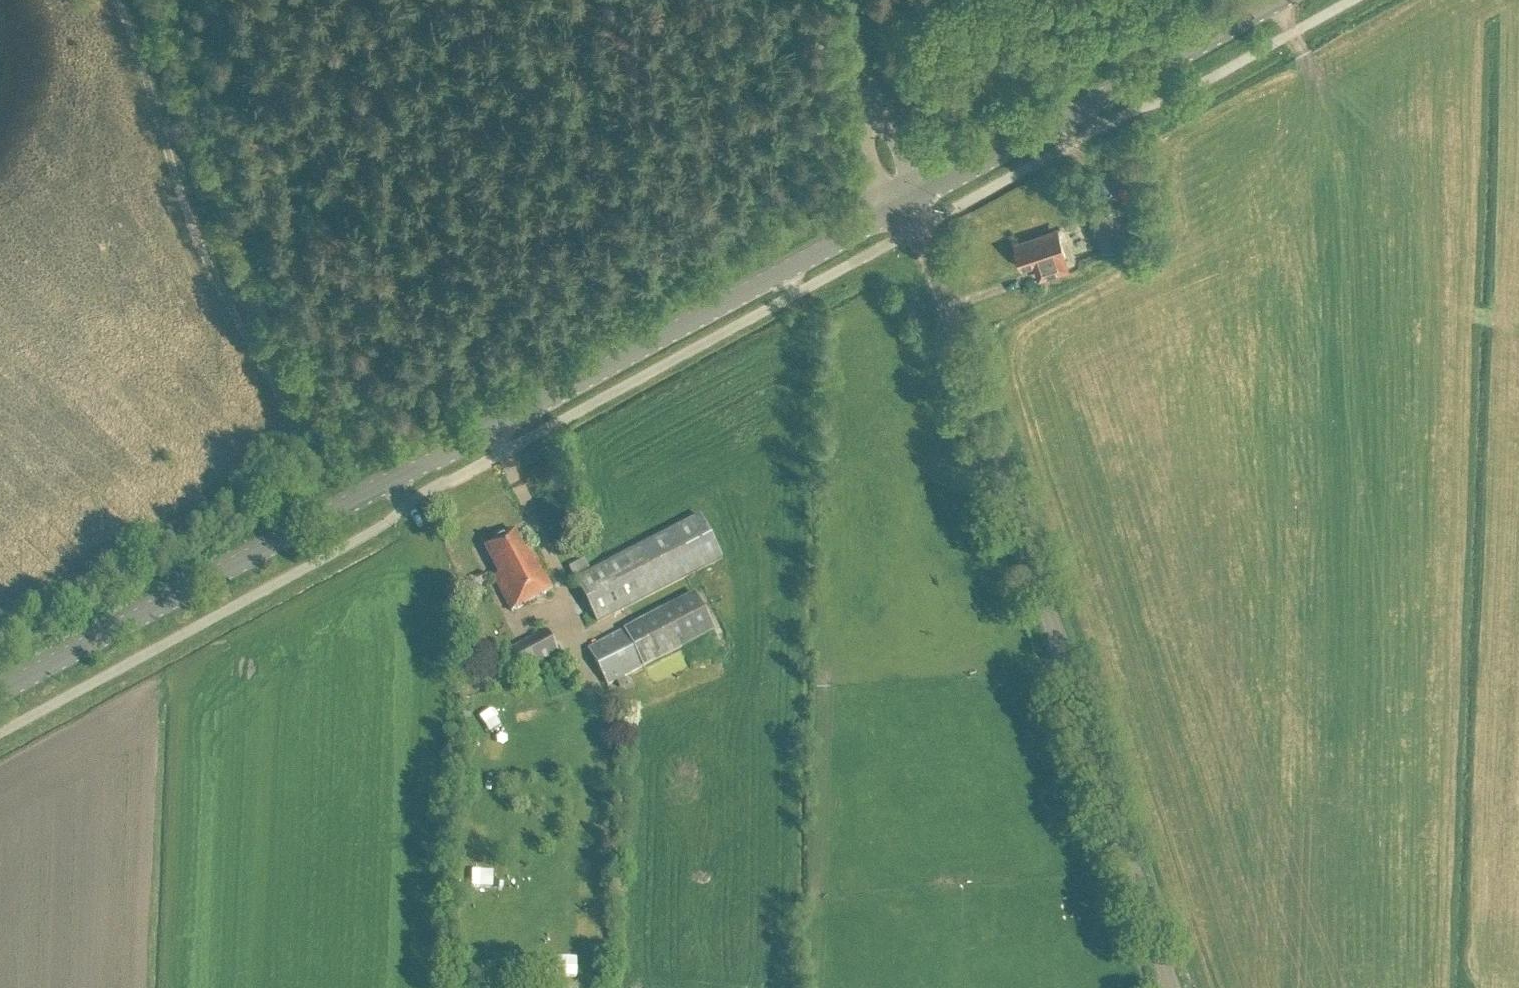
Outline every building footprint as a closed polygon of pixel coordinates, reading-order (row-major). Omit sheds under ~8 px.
[(1068,271),(1062,254),(1054,230),(1014,243),(1022,267),(1034,263),(1039,280),(1068,271)] [(699,519),(574,582),(596,625),(721,561),(699,519)] [(529,550),(524,553),(514,534),(484,550),(498,577),(493,580),(511,613),(551,591),(529,550)] [(591,560),(577,566),(580,576),(595,570),(591,560)] [(474,580),(478,588),(488,583),(483,575),(474,580)] [(588,652),(607,688),(714,632),(695,596),(588,652)] [(546,633),(503,655),(515,677),(557,655),(546,633)] [(495,888),(495,868),(474,868),(474,887),(495,888)]
